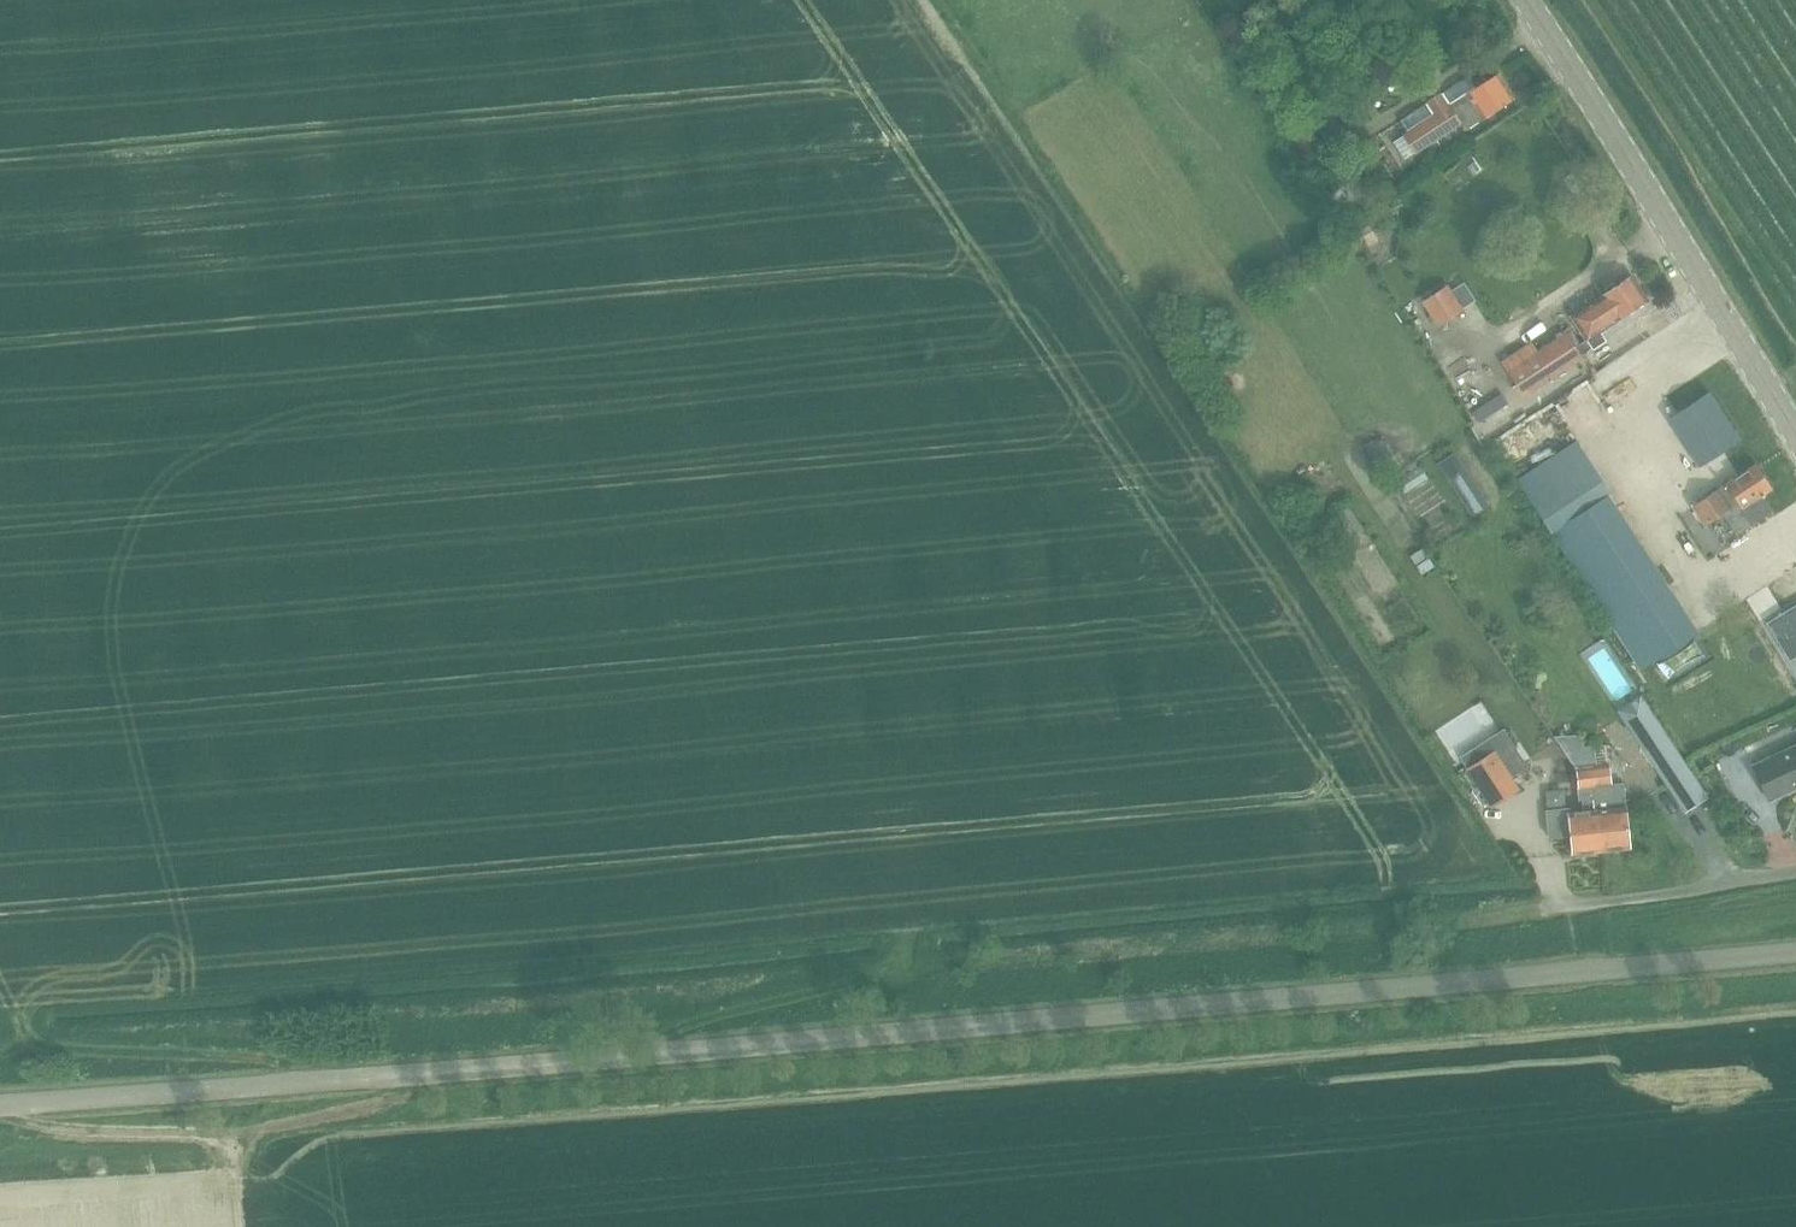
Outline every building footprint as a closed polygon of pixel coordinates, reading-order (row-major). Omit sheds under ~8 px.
[(1209,15),(1233,41),(1244,31),(1220,4),(1209,15)] [(1431,102),(1403,121),(1411,132),(1407,135),(1408,136),(1420,154),(1421,155),(1432,148),(1463,127),(1468,134),(1518,102),(1500,74),(1479,89),(1471,77),(1443,95),(1442,94),(1431,102)] [(1325,103),(1308,115),(1325,139),(1342,127),(1325,103)] [(1586,341),(1594,353),(1610,343),(1603,332),(1651,301),(1634,275),(1570,316),(1586,341)] [(1461,310),(1446,287),(1424,301),(1439,324),(1461,310)] [(1530,397),(1554,381),(1583,361),(1594,353),(1586,341),(1578,346),(1569,332),(1540,350),(1534,341),(1505,359),(1530,397)] [(1518,410),(1528,428),(1587,396),(1577,378),(1518,410)] [(1709,391),(1668,418),(1700,467),(1741,440),(1709,391)] [(1644,671),(1700,634),(1611,499),(1615,496),(1580,444),(1520,483),(1644,671)] [(1756,465),(1692,505),(1705,525),(1722,514),(1736,535),(1772,511),(1763,497),(1765,496),(1764,494),(1772,488),(1756,465)] [(1767,623),(1779,642),(1795,632),(1795,605),(1767,623)] [(1648,707),(1626,722),(1685,812),(1707,797),(1648,707)] [(1503,728),(1460,755),(1468,768),(1492,805),(1517,789),(1508,776),(1526,764),(1503,728)] [(1753,766),(1769,802),(1795,790),(1795,748),(1753,766)] [(1609,764),(1594,765),(1601,850),(1630,847),(1626,806),(1625,806),(1623,783),(1611,784),(1609,764)] [(1568,808),(1546,810),(1549,837),(1570,835),(1572,854),(1601,851),(1601,850),(1594,765),(1576,767),(1576,773),(1579,799),(1583,799),(1584,810),(1569,812),(1568,808)]
